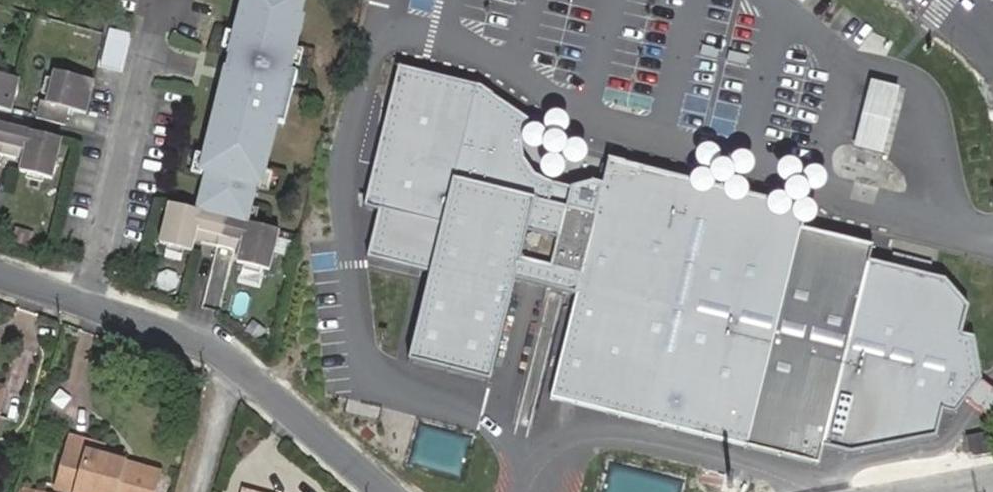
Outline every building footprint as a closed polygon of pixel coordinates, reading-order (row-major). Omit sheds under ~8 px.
[(232,253),(235,241),(283,17),(287,0),(245,0),(244,6),(240,5),(232,37),(228,56),(203,157),(198,176),(204,177),(195,213),(166,206),(157,244),(188,253),(191,243),(193,232),(203,234),(200,245),(232,253)] [(240,254),(237,265),(268,272),(277,233),(254,227),(246,225),(250,209),(254,190),(262,191),(266,173),(277,126),(285,127),(297,76),(290,74),(291,67),(296,50),(303,19),(299,19),(304,0),(287,0),(283,17),(235,241),(242,243),(240,254)] [(228,56),(232,37),(224,35),(220,54),(228,56)] [(305,52),(296,50),(291,67),(300,69),(305,52)] [(901,78),(878,72),(870,103),(860,141),(883,147),(893,111),(901,78)] [(819,468),(824,449),(849,454),(938,438),(944,411),(956,413),(965,400),(992,419),(992,388),(980,377),(974,337),(961,334),(968,308),(943,278),(869,260),(874,247),(802,228),(807,210),(704,181),(607,157),(600,182),(568,188),(535,175),(524,160),(518,126),(479,94),(399,73),(365,201),(386,207),(373,257),(439,274),(416,361),(486,379),(513,277),(575,293),(547,397),(819,468)] [(50,88),(46,105),(44,113),(35,112),(31,129),(62,137),(66,120),(82,124),(90,88),(52,78),(50,88)] [(37,103),(46,105),(50,88),(41,86),(37,103)] [(6,124),(14,93),(0,89),(0,122),(6,124)] [(5,170),(8,160),(17,162),(15,172),(12,184),(20,186),(38,191),(46,193),(56,152),(0,138),(0,168),(5,170)] [(189,173),(198,176),(203,157),(194,155),(189,173)] [(5,170),(15,172),(17,162),(8,160),(5,170)] [(273,174),(266,173),(262,191),(269,192),(273,174)] [(36,197),(38,191),(20,186),(19,193),(36,197)] [(246,225),(254,227),(259,211),(250,209),(246,225)] [(29,249),(33,233),(15,228),(11,244),(29,249)] [(191,243),(200,245),(203,234),(193,232),(191,243)] [(235,241),(232,253),(240,254),(242,243),(235,241)] [(62,442),(47,491),(146,491),(149,479),(93,463),(97,450),(62,442)]
